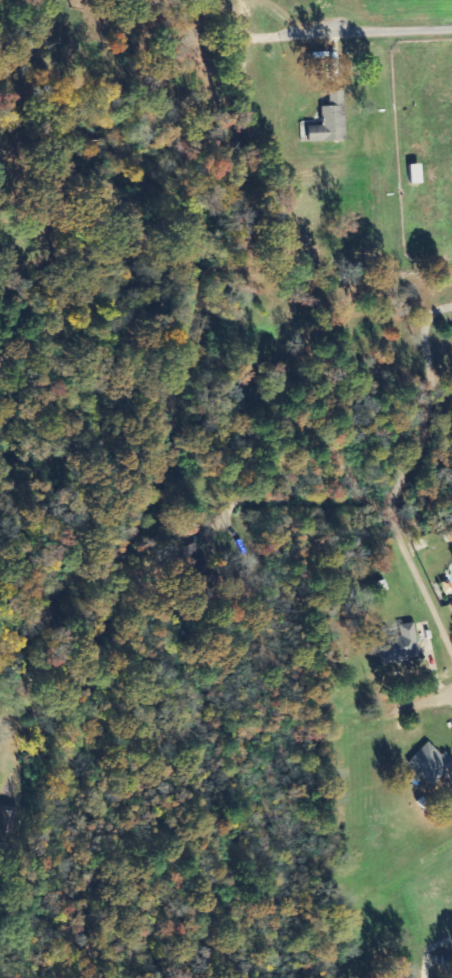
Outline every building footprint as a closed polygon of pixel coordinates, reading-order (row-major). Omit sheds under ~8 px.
[(311,142),(347,141),(346,92),(330,92),(331,107),(324,107),(324,126),(311,127),(311,142)] [(395,637),(372,640),(375,663),(415,658),(410,623),(394,625),(395,637)] [(451,762),(441,752),(438,756),(423,742),(402,764),(428,787),(451,762)]
